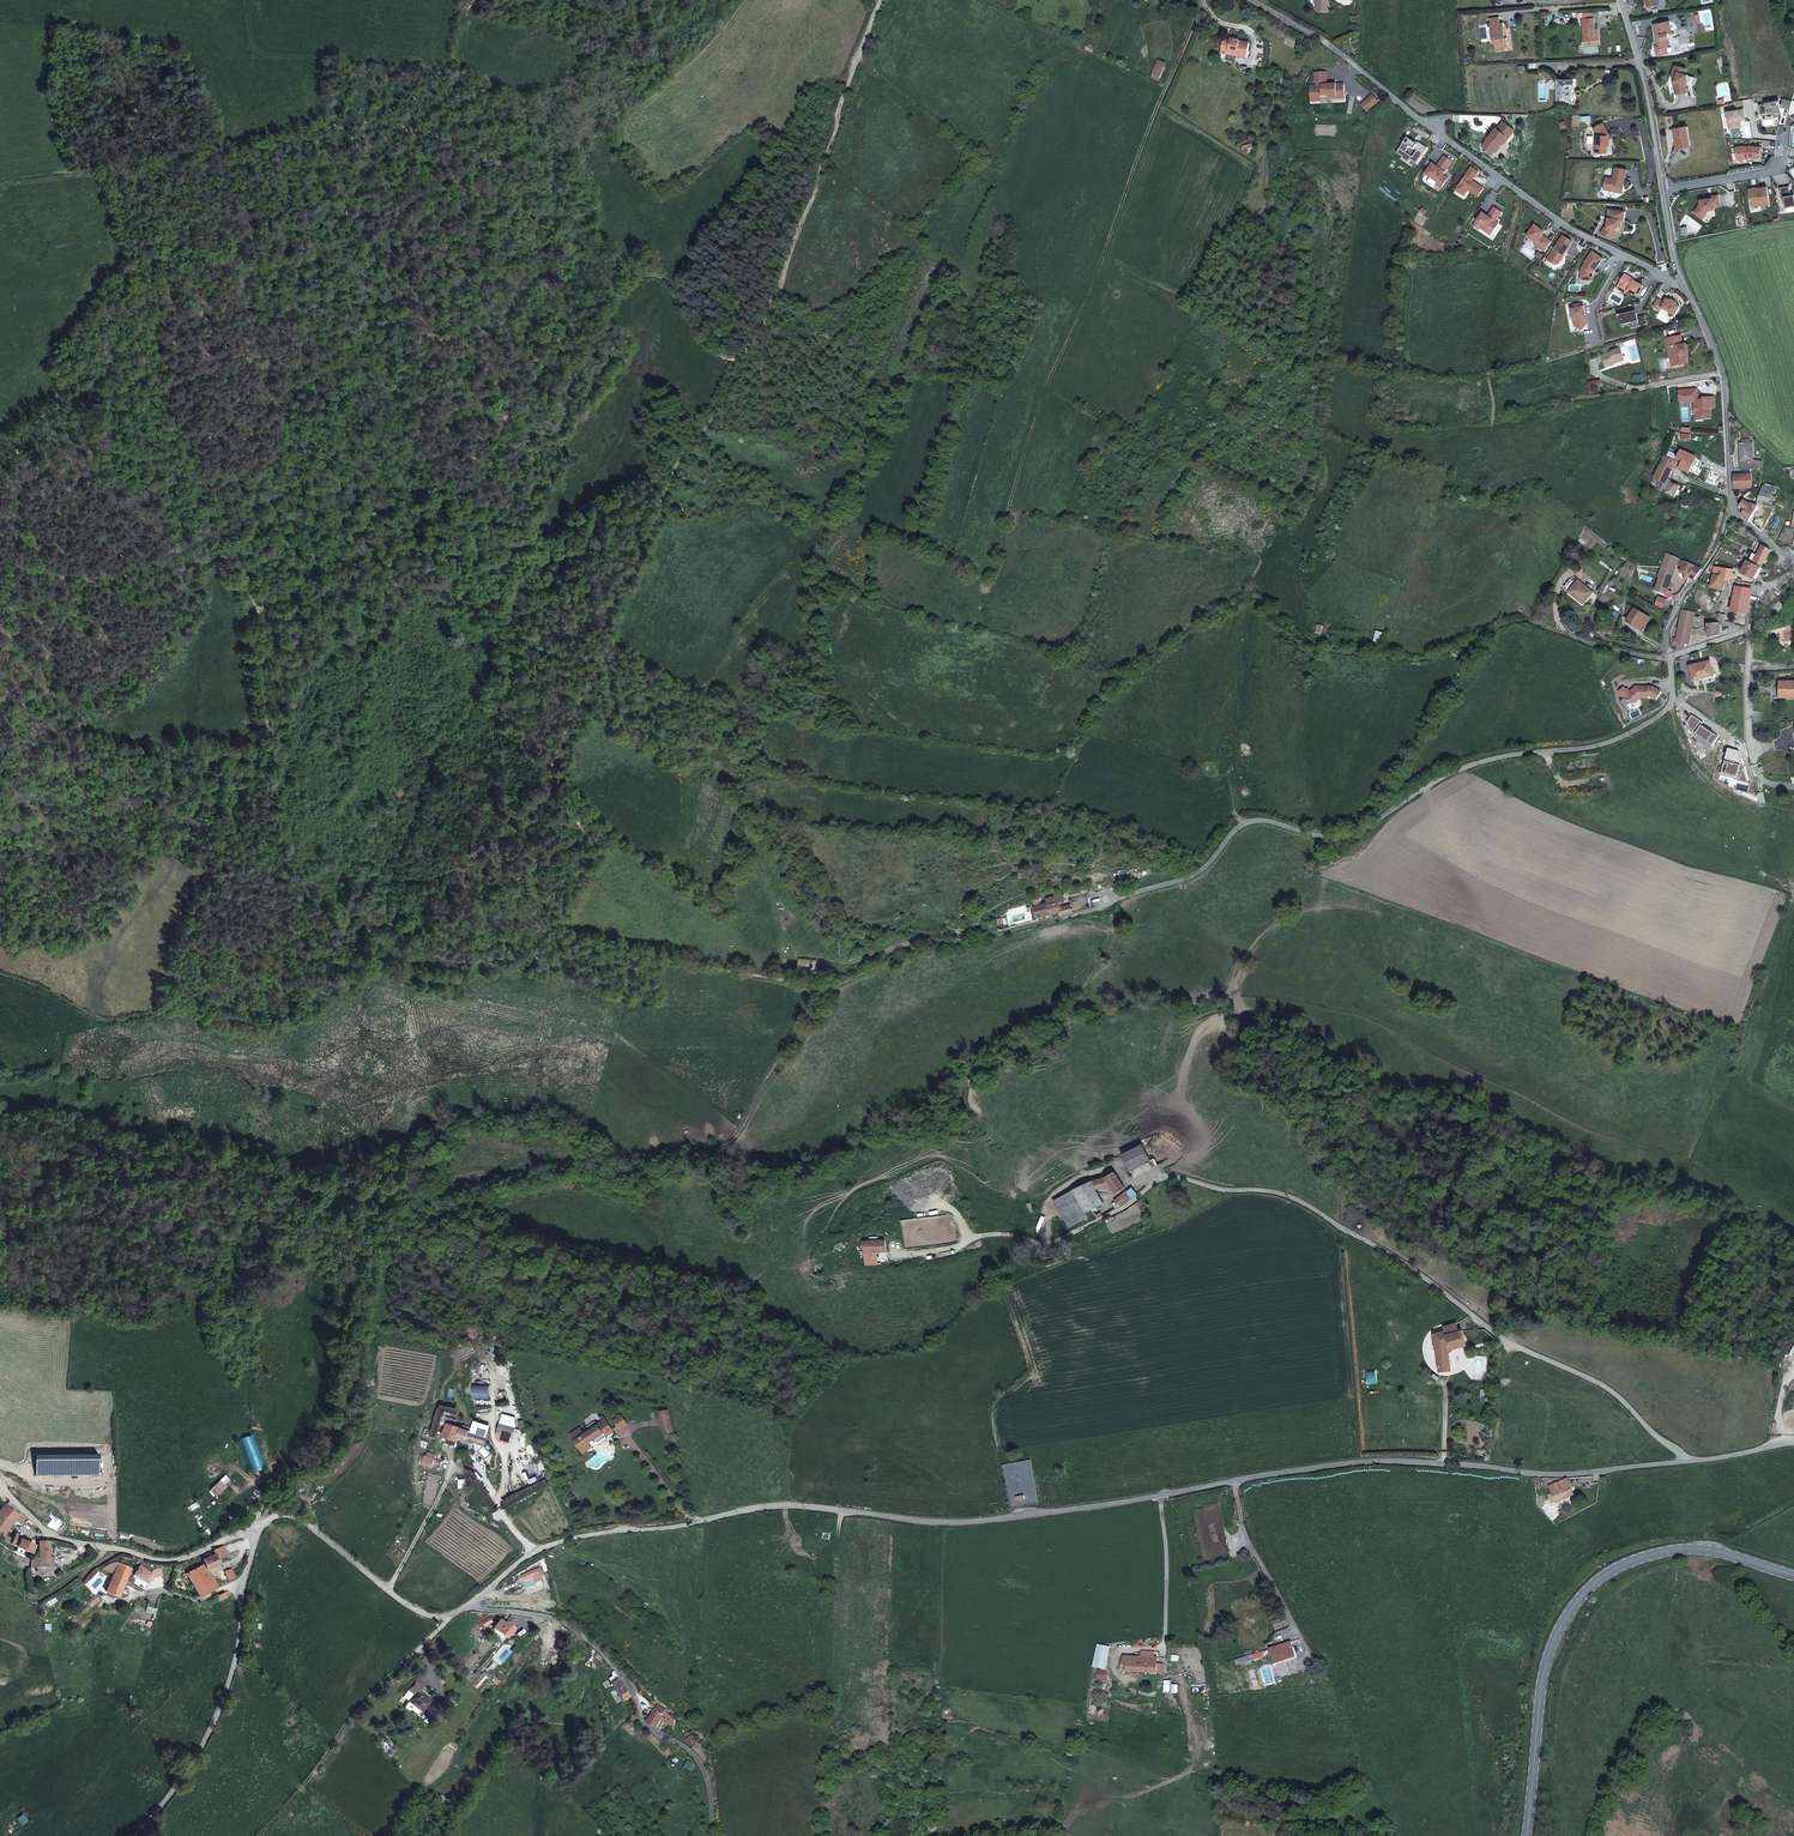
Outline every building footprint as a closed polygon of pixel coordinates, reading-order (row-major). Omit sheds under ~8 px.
[(1318,2),(1317,10),(1327,11),(1328,0),(1318,0),(1318,2)] [(1499,17),(1490,19),(1493,43),(1495,43),(1496,51),(1506,50),(1505,49),(1508,48),(1507,38),(1505,38),(1503,23),(1500,24),(1499,17)] [(1594,18),(1582,19),(1584,42),(1595,41),(1594,33),(1596,33),(1596,30),(1594,18)] [(1671,20),(1655,23),(1659,45),(1659,48),(1657,49),(1658,55),(1669,53),(1668,47),(1671,44),(1670,38),(1669,33),(1671,33),(1673,32),(1671,20)] [(1237,53),(1236,56),(1246,58),(1249,43),(1240,42),(1240,41),(1231,39),(1230,41),(1227,41),(1224,40),(1222,50),(1237,53)] [(1236,56),(1221,54),(1220,61),(1235,63),(1236,56)] [(1157,63),(1152,75),(1159,78),(1165,67),(1157,63)] [(1676,77),(1675,81),(1673,82),(1676,94),(1686,92),(1684,85),(1686,80),(1688,75),(1685,74),(1687,69),(1675,65),(1672,75),(1676,77)] [(1317,86),(1310,86),(1311,102),(1323,102),(1323,100),(1322,96),(1329,96),(1329,98),(1337,97),(1337,96),(1345,95),(1344,84),(1336,85),(1327,85),(1327,84),(1326,73),(1314,73),(1315,83),(1317,83),(1317,86)] [(1574,80),(1557,80),(1557,101),(1571,102),(1571,88),(1574,88),(1574,80)] [(1379,103),(1372,96),(1363,104),(1370,111),(1379,103)] [(1782,108),(1789,110),(1791,102),(1784,100),(1782,100),(1782,104),(1782,108)] [(1778,104),(1778,101),(1764,103),(1764,104),(1758,105),(1759,115),(1772,112),(1773,117),(1780,116),(1779,108),(1778,104)] [(1726,112),(1729,129),(1740,127),(1740,122),(1739,123),(1738,119),(1745,118),(1744,109),(1726,112)] [(1505,145),(1515,130),(1504,122),(1498,130),(1494,127),(1491,132),(1492,133),(1488,139),(1484,145),(1486,151),(1493,156),(1496,151),(1495,149),(1498,145),(1499,146),(1501,143),(1504,144),(1505,145)] [(1605,123),(1595,128),(1599,135),(1599,140),(1599,146),(1597,146),(1597,153),(1609,153),(1609,146),(1609,140),(1611,140),(1611,135),(1605,123)] [(1677,148),(1690,146),(1686,127),(1674,129),(1677,148)] [(1499,152),(1504,144),(1501,143),(1499,146),(1498,145),(1495,149),(1496,151),(1499,152)] [(1444,156),(1437,167),(1433,164),(1426,174),(1438,183),(1436,185),(1441,188),(1448,179),(1443,175),(1452,162),(1444,156)] [(1474,179),(1478,172),(1472,167),(1457,188),(1466,194),(1469,190),(1479,197),(1484,189),(1473,181),(1471,179),(1472,178),(1474,179)] [(1608,178),(1605,190),(1620,193),(1621,187),(1623,186),(1624,184),(1626,184),(1629,170),(1617,167),(1615,179),(1608,178)] [(1780,188),(1782,198),(1783,198),(1785,208),(1793,206),(1793,195),(1791,195),(1789,186),(1780,188)] [(1748,189),(1751,207),(1760,205),(1760,206),(1770,204),(1767,187),(1758,188),(1757,188),(1748,189)] [(1502,212),(1494,207),(1489,215),(1491,216),(1490,218),(1488,216),(1483,213),(1474,226),(1479,230),(1480,228),(1482,226),(1487,229),(1486,230),(1492,234),(1499,224),(1496,222),(1502,212)] [(1612,238),(1616,237),(1620,231),(1619,230),(1621,228),(1623,226),(1624,221),(1626,221),(1627,212),(1611,210),(1610,219),(1609,229),(1607,229),(1603,235),(1608,237),(1612,238)] [(1552,242),(1543,236),(1544,234),(1541,231),(1542,230),(1535,225),(1527,236),(1537,243),(1535,245),(1545,252),(1552,242)] [(1482,226),(1480,228),(1491,235),(1492,234),(1486,230),(1487,229),(1482,226)] [(1561,240),(1570,247),(1573,243),(1564,236),(1561,240)] [(1562,258),(1563,256),(1564,256),(1571,247),(1570,247),(1561,240),(1548,260),(1555,265),(1559,264),(1562,260),(1562,258)] [(1603,259),(1592,252),(1585,263),(1581,269),(1580,280),(1592,281),(1593,273),(1592,273),(1594,270),(1595,271),(1603,259)] [(1637,297),(1643,287),(1634,281),(1631,280),(1630,278),(1625,274),(1619,284),(1624,286),(1621,291),(1626,294),(1628,291),(1637,297)] [(1665,303),(1658,299),(1653,307),(1660,311),(1661,309),(1675,317),(1680,307),(1677,305),(1677,304),(1671,300),(1670,301),(1667,299),(1665,303)] [(1588,330),(1583,304),(1566,308),(1569,321),(1570,321),(1575,332),(1588,330)] [(1631,312),(1620,315),(1623,325),(1631,324),(1639,323),(1640,327),(1648,325),(1645,316),(1638,318),(1637,314),(1631,312)] [(1675,359),(1676,365),(1687,364),(1685,354),(1688,354),(1686,344),(1683,345),(1681,336),(1667,338),(1671,360),(1675,359)] [(1613,363),(1624,360),(1621,348),(1620,348),(1619,347),(1618,347),(1618,349),(1610,352),(1610,353),(1602,356),(1606,368),(1614,365),(1613,363)] [(1715,408),(1714,397),(1703,398),(1703,399),(1698,399),(1697,395),(1698,395),(1697,389),(1678,391),(1679,402),(1684,401),(1685,403),(1694,402),(1695,403),(1696,409),(1695,409),(1695,416),(1705,415),(1705,419),(1711,419),(1710,408),(1715,408)] [(1759,469),(1759,461),(1754,461),(1753,443),(1751,443),(1751,440),(1746,440),(1746,443),(1743,444),(1740,444),(1741,469),(1759,469)] [(1681,450),(1675,461),(1676,462),(1674,466),(1689,473),(1696,457),(1681,450)] [(1667,481),(1674,466),(1676,462),(1675,461),(1665,457),(1654,478),(1658,480),(1656,485),(1658,486),(1657,487),(1657,488),(1657,489),(1657,490),(1659,491),(1660,491),(1661,491),(1662,490),(1666,492),(1666,493),(1675,497),(1676,495),(1678,490),(1680,486),(1667,481)] [(1751,474),(1733,475),(1734,489),(1753,488),(1751,474)] [(1777,487),(1766,484),(1765,486),(1764,485),(1760,499),(1769,502),(1772,491),(1775,492),(1777,487)] [(1738,495),(1735,498),(1741,514),(1749,522),(1758,504),(1744,498),(1743,499),(1738,495)] [(1764,505),(1758,504),(1749,522),(1758,529),(1762,519),(1759,517),(1760,514),(1761,515),(1763,512),(1767,514),(1769,509),(1763,506),(1764,505)] [(1749,557),(1747,560),(1760,567),(1761,568),(1765,561),(1770,550),(1770,549),(1763,545),(1756,558),(1752,556),(1751,558),(1749,557)] [(1685,575),(1684,579),(1688,581),(1689,577),(1694,580),(1701,568),(1667,553),(1662,568),(1658,578),(1659,578),(1655,590),(1666,594),(1666,596),(1671,598),(1672,591),(1668,590),(1677,565),(1682,567),(1680,573),(1685,575)] [(1754,579),(1760,567),(1747,560),(1746,560),(1744,559),(1742,558),(1741,560),(1747,563),(1742,572),(1754,579)] [(1632,571),(1633,572),(1635,566),(1629,561),(1626,565),(1633,569),(1632,571)] [(1630,574),(1632,571),(1633,569),(1626,565),(1623,570),(1630,574)] [(1727,576),(1727,577),(1726,579),(1732,581),(1734,570),(1725,569),(1724,570),(1720,569),(1719,575),(1727,576)] [(1726,581),(1726,579),(1727,577),(1714,575),(1711,587),(1720,590),(1723,581),(1726,581)] [(1570,580),(1564,588),(1583,604),(1593,592),(1578,581),(1576,584),(1570,580)] [(1732,611),(1747,613),(1752,589),(1736,586),(1732,611)] [(1651,618),(1635,609),(1627,622),(1633,625),(1633,624),(1643,630),(1651,618)] [(1692,629),(1695,613),(1695,612),(1683,610),(1677,641),(1689,644),(1691,634),(1697,635),(1698,630),(1692,629)] [(1714,615),(1713,618),(1731,623),(1732,616),(1730,616),(1719,614),(1718,614),(1716,613),(1714,615)] [(1708,625),(1709,638),(1721,635),(1720,624),(1708,625)] [(1710,661),(1690,666),(1694,681),(1714,676),(1710,661)] [(1780,682),(1780,696),(1786,696),(1786,698),(1793,697),(1793,682),(1780,682)] [(1660,689),(1652,684),(1634,684),(1629,688),(1630,689),(1628,691),(1626,691),(1623,694),(1628,700),(1633,700),(1639,695),(1647,695),(1647,693),(1649,693),(1655,697),(1660,689)] [(1047,899),(1044,900),(1041,901),(1034,902),(1037,913),(1061,908),(1061,910),(1073,907),(1071,900),(1060,902),(1058,897),(1057,893),(1047,895),(1047,899)] [(1139,1139),(1122,1152),(1132,1165),(1150,1152),(1139,1139)] [(1116,1193),(1127,1187),(1115,1171),(1104,1177),(1092,1180),(1073,1190),(1086,1212),(1105,1202),(1099,1191),(1110,1186),(1116,1193)] [(1115,1200),(1119,1207),(1135,1197),(1133,1193),(1135,1192),(1132,1189),(1115,1200)] [(878,1263),(878,1266),(895,1265),(894,1261),(897,1261),(897,1257),(879,1258),(879,1251),(898,1249),(898,1242),(889,1243),(889,1237),(867,1239),(869,1263),(878,1263)] [(1465,1343),(1462,1328),(1447,1333),(1448,1335),(1451,1345),(1452,1346),(1465,1343)] [(1451,1345),(1448,1335),(1443,1337),(1440,1341),(1439,1346),(1448,1345),(1448,1346),(1451,1345)] [(1439,1346),(1437,1346),(1439,1362),(1436,1362),(1436,1367),(1440,1367),(1440,1369),(1440,1370),(1442,1370),(1450,1369),(1452,1368),(1448,1346),(1448,1345),(1439,1346)] [(666,1432),(674,1430),(671,1417),(669,1408),(669,1407),(661,1410),(666,1432)] [(613,1419),(618,1427),(626,1422),(621,1414),(613,1419)] [(586,1433),(576,1439),(585,1453),(593,1448),(590,1443),(597,1439),(599,1443),(609,1438),(607,1436),(612,1432),(607,1424),(609,1423),(607,1419),(586,1433)] [(445,1437),(459,1442),(461,1436),(463,1428),(449,1423),(445,1437)] [(501,1424),(498,1433),(513,1436),(515,1429),(501,1424)] [(576,1439),(586,1433),(582,1427),(573,1433),(576,1439)] [(487,1437),(463,1428),(461,1436),(484,1444),(487,1437)] [(459,1442),(445,1437),(443,1440),(457,1446),(459,1442)] [(435,1459),(426,1456),(423,1465),(432,1468),(435,1459)] [(1566,1480),(1548,1489),(1551,1496),(1547,1498),(1551,1506),(1555,1504),(1573,1496),(1566,1480)] [(0,1510),(0,1531),(3,1534),(21,1513),(8,1500),(0,1510)] [(13,1541),(12,1545),(31,1553),(34,1545),(21,1540),(19,1543),(13,1541)] [(32,1559),(32,1563),(35,1564),(35,1568),(46,1566),(48,1571),(56,1568),(54,1566),(53,1557),(49,1557),(48,1541),(38,1542),(39,1556),(37,1557),(36,1559),(32,1559)] [(198,1597),(216,1587),(208,1570),(219,1564),(217,1560),(228,1555),(223,1546),(213,1551),(215,1554),(202,1561),(204,1565),(186,1573),(198,1597)] [(142,1561),(134,1575),(148,1585),(150,1581),(147,1579),(152,1568),(142,1561)] [(111,1581),(123,1586),(131,1570),(119,1565),(111,1581)] [(538,1568),(524,1575),(529,1585),(537,1581),(537,1582),(543,1579),(538,1568)] [(229,1580),(235,1577),(231,1570),(225,1572),(229,1580)] [(117,1597),(122,1587),(123,1586),(111,1581),(105,1592),(117,1597)] [(93,1596),(85,1603),(88,1606),(96,1599),(93,1596)] [(481,1620),(483,1626),(493,1621),(490,1615),(481,1620)] [(491,1630),(503,1640),(513,1628),(505,1622),(504,1623),(500,1620),(491,1630)] [(501,1641),(503,1640),(491,1630),(490,1632),(501,1641)] [(1292,1642),(1270,1649),(1274,1662),(1285,1658),(1286,1661),(1292,1659),(1291,1656),(1296,1655),(1292,1642)] [(1254,1659),(1253,1655),(1236,1660),(1237,1664),(1254,1659)] [(1139,1663),(1138,1672),(1157,1674),(1162,1674),(1163,1668),(1158,1667),(1158,1664),(1155,1664),(1155,1658),(1141,1657),(1141,1663),(1139,1663)] [(578,1672),(573,1679),(580,1683),(585,1675),(578,1672)] [(486,1677),(484,1674),(472,1686),(474,1688),(486,1677)] [(628,1688),(625,1683),(622,1685),(619,1679),(613,1683),(625,1703),(631,1700),(625,1689),(628,1688)] [(421,1687),(414,1682),(407,1692),(413,1697),(408,1704),(421,1714),(431,1701),(419,1693),(417,1692),(421,1687)] [(660,1702),(648,1723),(657,1728),(668,1709),(660,1702)]
